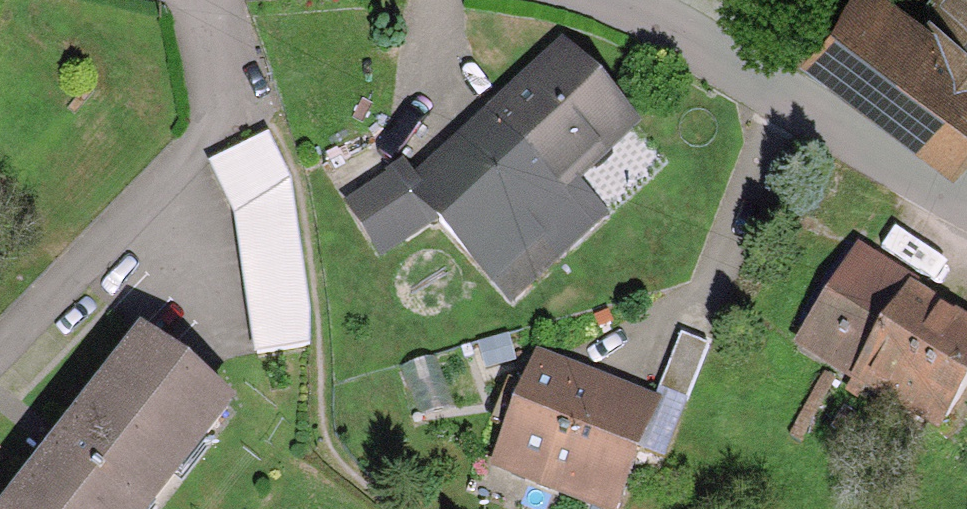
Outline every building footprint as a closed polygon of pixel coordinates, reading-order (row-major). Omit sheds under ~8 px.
[(923,17),(899,0),(843,0),(809,45),(947,148),(966,122),(966,70),(913,30),(923,17)] [(966,70),(966,0),(936,0),(923,17),(913,30),(966,70)] [(545,175),(561,161),(623,105),(564,40),(486,109),(545,175)] [(545,175),(486,109),(407,180),(423,198),(484,266),(533,222),(552,244),(599,202),(561,161),(545,175)] [(266,128),(205,154),(234,200),(250,338),(304,334),(288,180),(266,128)] [(387,159),(343,199),(378,238),(423,198),(407,180),(387,159)] [(849,366),(906,277),(851,241),(793,330),(849,366)] [(849,366),(841,378),(853,386),(861,374),(931,419),(966,364),(966,316),(906,277),(849,366)] [(705,335),(672,323),(648,390),(632,433),(665,445),(705,335)] [(139,329),(0,508),(134,508),(223,393),(139,329)] [(648,390),(529,347),(492,449),(610,492),(632,433),(648,390)]
